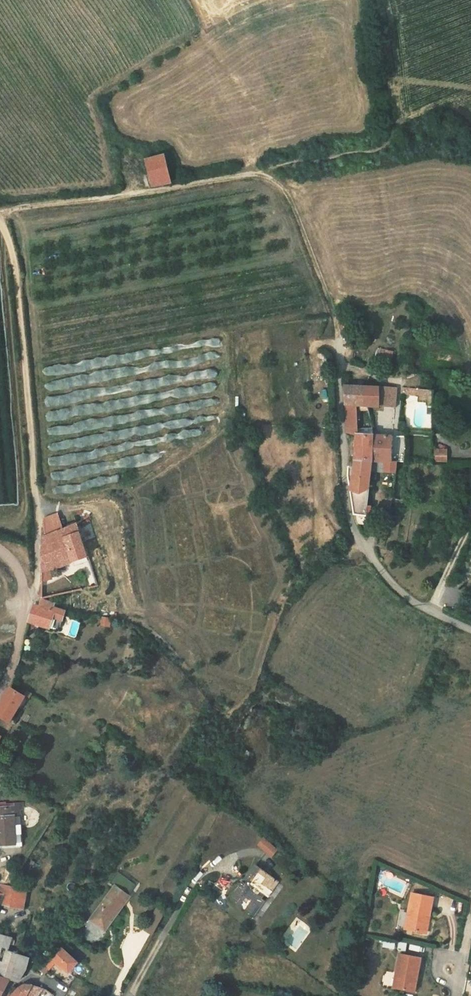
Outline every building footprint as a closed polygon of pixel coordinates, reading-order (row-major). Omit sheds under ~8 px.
[(164,154),(143,159),(150,187),(171,182),(164,154)] [(349,317),(346,304),(338,306),(342,319),(349,317)] [(381,375),(380,393),(396,393),(398,374),(381,375)] [(345,375),(346,393),(356,393),(362,393),(364,375),(345,375)] [(362,393),(366,393),(380,393),(381,375),(364,375),(362,393)] [(430,425),(431,390),(402,390),(402,395),(414,396),(414,424),(430,425)] [(355,422),(356,393),(346,393),(347,423),(355,423),(355,422)] [(385,449),(393,449),(394,422),(374,423),(373,448),(385,449)] [(411,424),(394,422),(393,449),(398,450),(411,451),(411,424)] [(373,448),(374,423),(355,423),(355,446),(371,448),(373,448)] [(371,448),(355,446),(354,456),(347,455),(355,502),(368,504),(368,501),(369,491),(371,448)] [(393,449),(385,449),(384,460),(398,461),(398,450),(393,449)] [(434,461),(446,461),(446,449),(435,449),(434,461)] [(373,501),(368,501),(368,504),(355,502),(360,511),(367,512),(373,501)] [(51,539),(48,539),(46,573),(79,563),(93,558),(85,534),(82,525),(65,533),(51,539)] [(58,608),(59,604),(46,601),(44,608),(37,606),(34,615),(32,621),(53,627),(56,616),(58,608)] [(68,611),(58,608),(56,616),(66,618),(68,611)] [(106,616),(100,616),(100,619),(99,619),(99,623),(100,623),(100,624),(109,625),(109,620),(106,620),(106,616)] [(16,722),(32,696),(16,687),(1,712),(16,722)] [(14,837),(14,833),(20,833),(18,799),(0,799),(0,837),(14,837)] [(258,844),(275,856),(281,848),(264,836),(258,844)] [(280,871),(257,853),(246,867),(251,871),(247,876),(242,872),(232,887),(256,905),(261,897),(256,893),(269,874),(275,878),(280,871)] [(256,893),(261,897),(275,878),(269,874),(256,893)] [(21,896),(25,881),(7,876),(0,875),(0,896),(1,892),(21,896)] [(114,875),(91,908),(105,918),(124,892),(129,885),(114,875)] [(406,888),(400,925),(418,928),(421,910),(426,910),(428,892),(406,888)] [(6,939),(8,929),(0,927),(0,938),(6,939)] [(25,950),(14,947),(5,944),(3,953),(0,953),(0,968),(9,971),(15,972),(24,957),(25,950)] [(58,948),(52,957),(70,967),(76,957),(58,948)] [(394,966),(399,967),(395,985),(413,988),(419,952),(397,949),(394,966)] [(3,981),(9,971),(0,968),(0,980),(3,981)] [(8,990),(18,995),(29,978),(24,976),(17,978),(8,990)] [(29,978),(18,995),(20,995),(29,995),(39,980),(29,978)]
